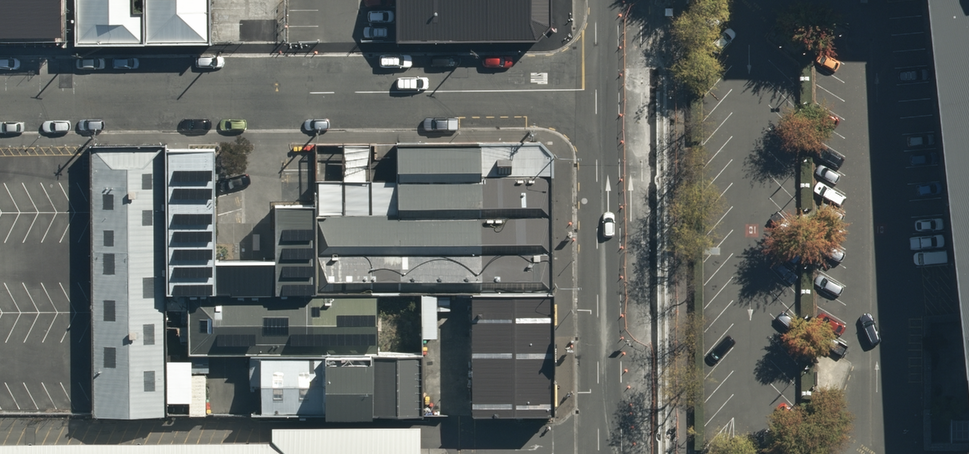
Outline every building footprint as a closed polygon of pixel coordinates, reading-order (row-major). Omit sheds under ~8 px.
[(77,33),(77,44),(146,43),(145,0),(77,0),(77,33)] [(146,43),(211,42),(211,0),(145,0),(146,43)] [(398,42),(539,41),(552,25),(552,0),(398,0),(398,42)] [(968,367),(968,0),(931,0),(968,367)] [(552,292),(551,155),(540,141),(397,142),(397,212),(313,212),(312,292),(377,293),(472,293),(552,292)] [(216,146),(166,147),(167,291),(188,290),(217,291),(216,146)] [(166,147),(93,148),(93,416),(168,416),(167,291),(166,147)] [(313,202),(275,202),(274,292),(312,292),(313,212),(313,202)] [(217,291),(188,290),(188,353),(262,353),(377,354),(377,293),(312,292),(274,292),(217,291)] [(552,292),(472,293),(473,414),(554,413),(552,292)] [(377,354),(262,353),(261,411),(425,413),(425,354),(377,354)] [(419,431),(273,432),(272,446),(0,449),(0,453),(419,453),(419,431)]
